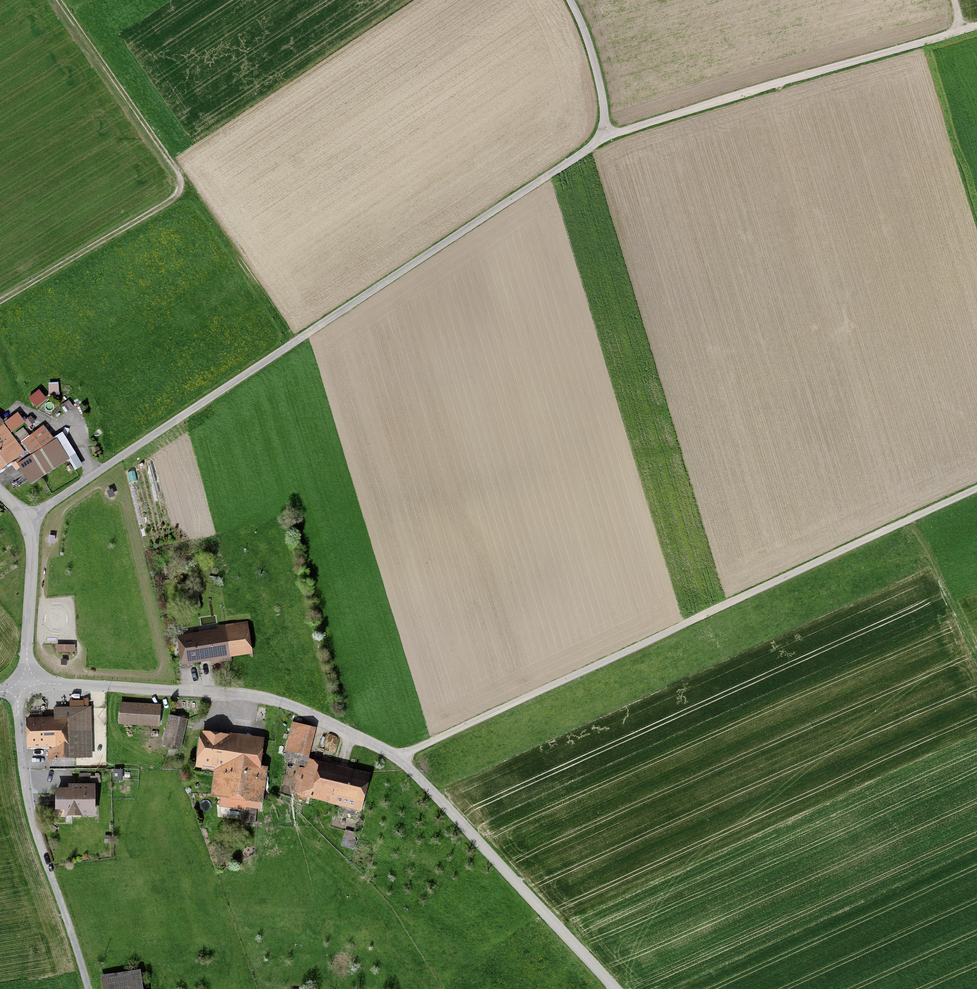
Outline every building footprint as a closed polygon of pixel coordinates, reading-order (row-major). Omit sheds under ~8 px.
[(19,444),(11,432),(24,423),(17,413),(3,423),(0,418),(0,466),(8,461),(15,471),(21,467),(31,482),(72,453),(60,436),(53,442),(43,428),(19,444)] [(185,623),(189,656),(254,649),(250,616),(185,623)] [(79,637),(58,637),(58,648),(79,648),(79,637)] [(160,703),(118,701),(117,727),(159,729),(160,703)] [(95,704),(35,705),(36,745),(50,744),(51,756),(96,755),(95,704)] [(185,723),(171,720),(165,745),(179,748),(185,723)] [(308,728),(294,724),(286,761),(300,764),(308,728)] [(264,741),(202,733),(198,761),(226,765),(221,804),(244,807),(244,804),(255,806),(264,741)] [(314,765),(312,771),(299,768),(293,791),(356,807),(363,778),(314,765)] [(68,783),(68,788),(55,788),(55,809),(64,809),(64,816),(95,816),(95,783),(68,783)] [(214,783),(192,788),(197,811),(219,806),(214,783)] [(257,827),(260,806),(255,806),(244,804),(244,807),(243,812),(224,809),(223,818),(242,821),(241,824),(257,827)] [(356,840),(345,837),(343,845),(354,848),(356,840)] [(113,975),(114,988),(139,988),(138,974),(113,975)]
